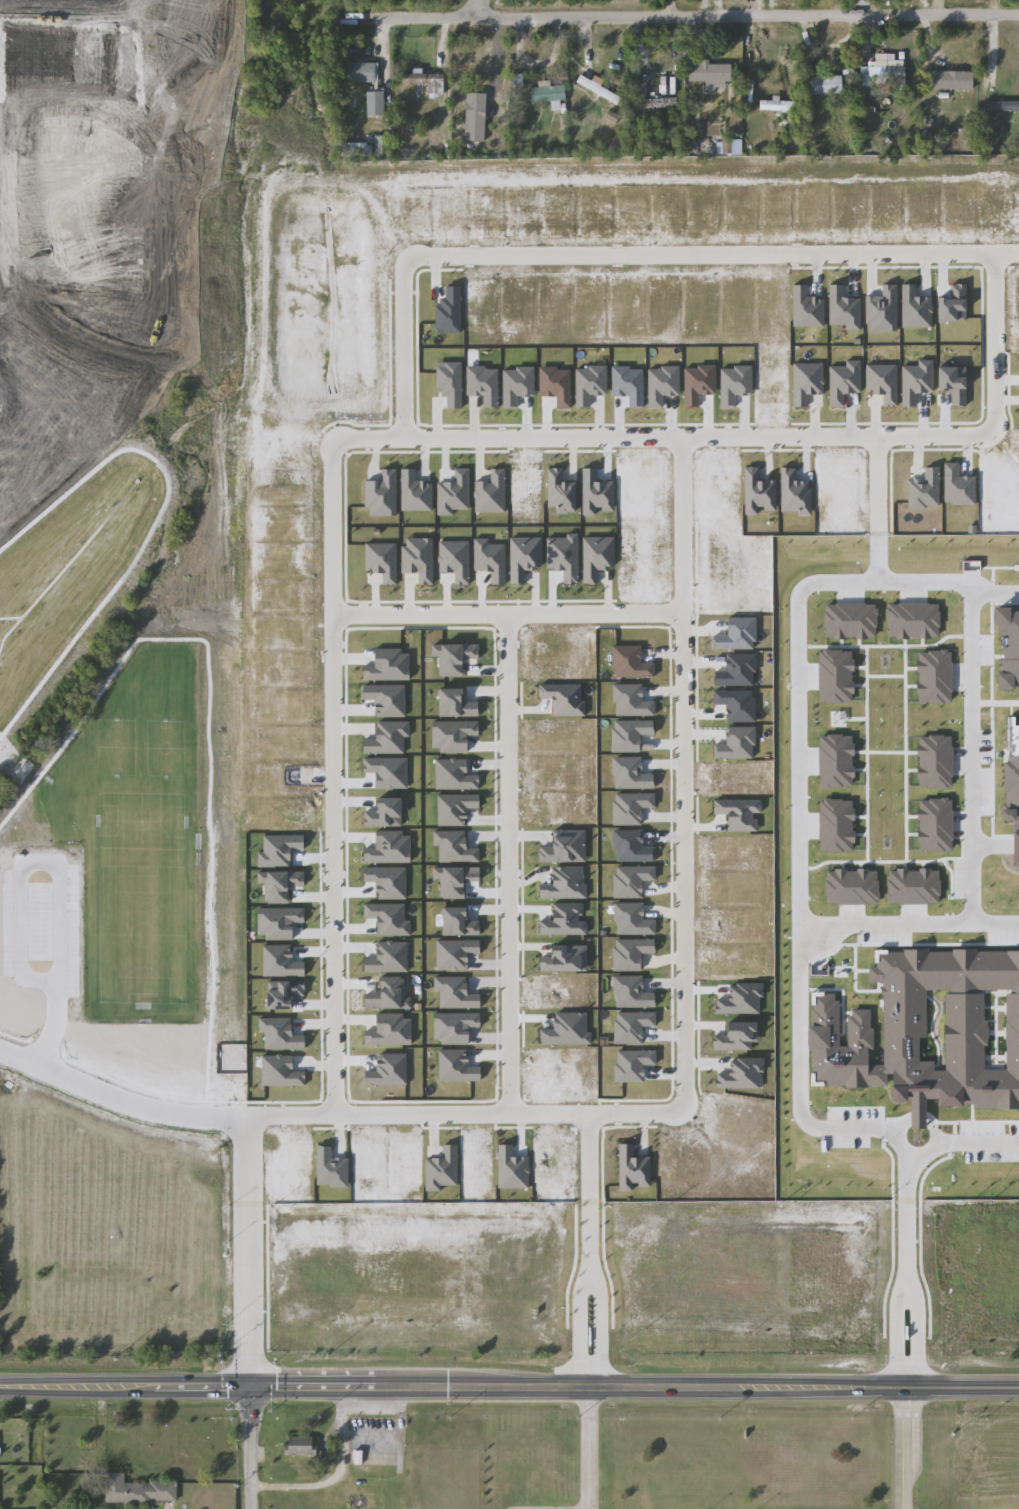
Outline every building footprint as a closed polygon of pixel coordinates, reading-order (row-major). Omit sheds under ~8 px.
[(907,90),(862,89),(862,65),(877,65),(877,61),(907,61),(907,90)] [(378,63),(378,82),(340,82),(340,63),(378,63)] [(691,64),(732,64),(732,89),(707,89),(707,82),(691,82),(691,64)] [(975,71),(975,90),(932,90),(932,71),(975,71)] [(512,92),(512,74),(523,74),(523,92),(512,92)] [(444,94),(417,94),(417,84),(404,84),(404,75),(444,75),(444,94)] [(579,83),(583,76),(621,97),(617,104),(579,83)] [(844,94),(814,94),(814,76),(844,76),(844,94)] [(455,85),(502,85),(502,94),(455,94),(455,85)] [(532,86),(565,86),(565,110),(553,110),(553,102),(532,102),(532,86)] [(367,92),(385,92),(385,117),(367,117),(367,92)] [(796,111),(762,111),(762,99),(781,99),(781,101),(796,101),(796,111)] [(985,101),(1018,101),(1018,111),(985,111),(985,101)] [(390,136),(390,154),(377,154),(377,136),(390,136)] [(367,156),(342,156),(342,144),(367,144),(367,156)] [(561,1049),(537,1049),(537,1087),(561,1087),(561,1049)] [(537,1121),(574,1121),(574,1164),(537,1164),(537,1121)] [(315,1437),(315,1456),(286,1456),(286,1437),(315,1437)] [(390,1466),(390,1474),(367,1474),(367,1466),(390,1466)] [(178,1504),(107,1504),(107,1473),(125,1473),(125,1482),(178,1482),(178,1504)]
